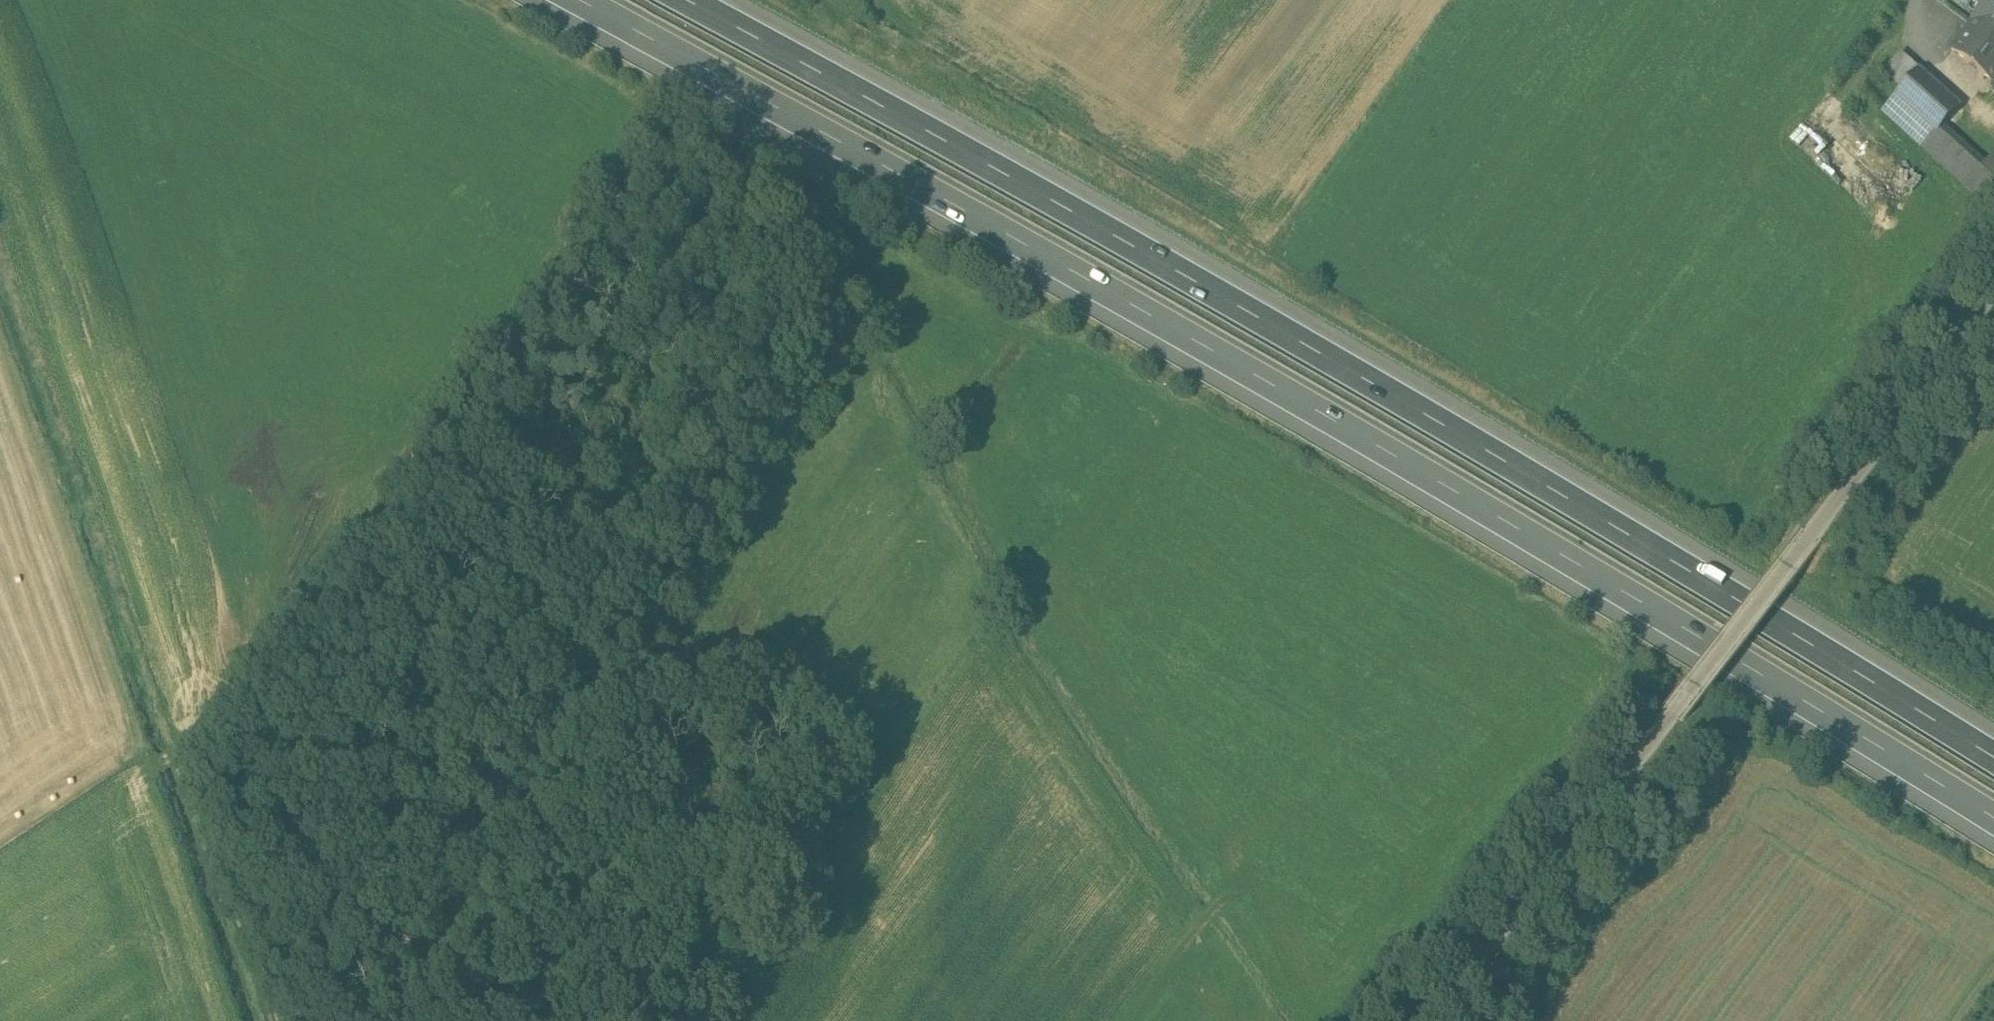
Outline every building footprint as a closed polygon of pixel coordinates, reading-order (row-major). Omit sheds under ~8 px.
[(1949,47),(1993,82),(1993,0),(1986,0),(1949,47)] [(1958,107),(1917,70),(1881,109),(1922,146),(1943,123),(1958,107)] [(1979,200),(1993,184),(1993,153),(1993,152),(1984,161),(1943,123),(1922,146),(1979,200)]
